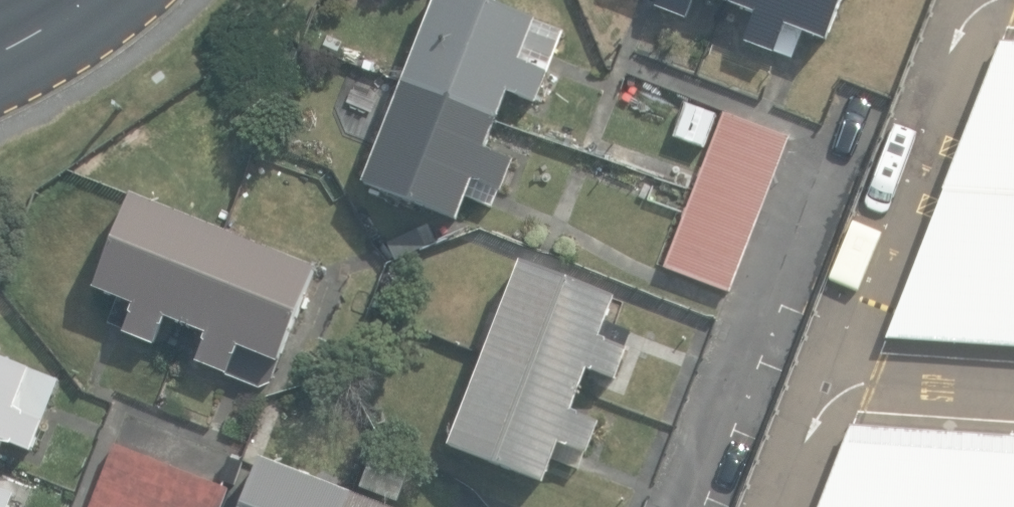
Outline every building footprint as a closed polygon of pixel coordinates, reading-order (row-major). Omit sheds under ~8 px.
[(502,114),(507,101),(511,91),(539,101),(550,70),(523,59),(538,18),(499,2),(500,0),(437,0),(406,79),(502,114)] [(659,5),(691,18),(697,0),(661,0),(659,5)] [(757,11),(747,40),(776,51),(787,23),(814,34),(830,40),(845,0),(730,0),(757,11)] [(1002,39),(888,338),(1013,347),(1013,40),(1002,39)] [(502,114),(406,79),(366,182),(462,220),(470,197),(476,178),(504,189),(515,157),(489,147),(502,114)] [(666,265),(731,292),(793,138),(726,113),(701,176),(695,189),(686,213),(666,265)] [(185,322),(190,324),(231,231),(135,193),(98,287),(125,297),(136,302),(124,331),(128,332),(158,343),(169,316),(185,322)] [(319,266),(231,231),(190,324),(210,332),(198,361),(230,374),(242,344),(281,360),(319,266)] [(524,259),(485,358),(583,392),(592,368),(616,377),(628,346),(604,337),(610,321),(620,293),(524,259)] [(3,451),(6,440),(36,452),(53,403),(62,376),(0,353),(0,459),(3,451)] [(583,392),(485,358),(452,443),(549,482),(558,457),(563,444),(590,454),(603,420),(576,410),(583,392)] [(853,425),(820,506),(1013,506),(1013,436),(853,425)] [(232,489),(116,443),(91,506),(224,506),(232,489)] [(355,491),(265,456),(244,506),(349,506),(355,491)] [(18,493),(0,486),(0,506),(12,506),(18,493)] [(349,506),(397,506),(355,491),(349,506)]
